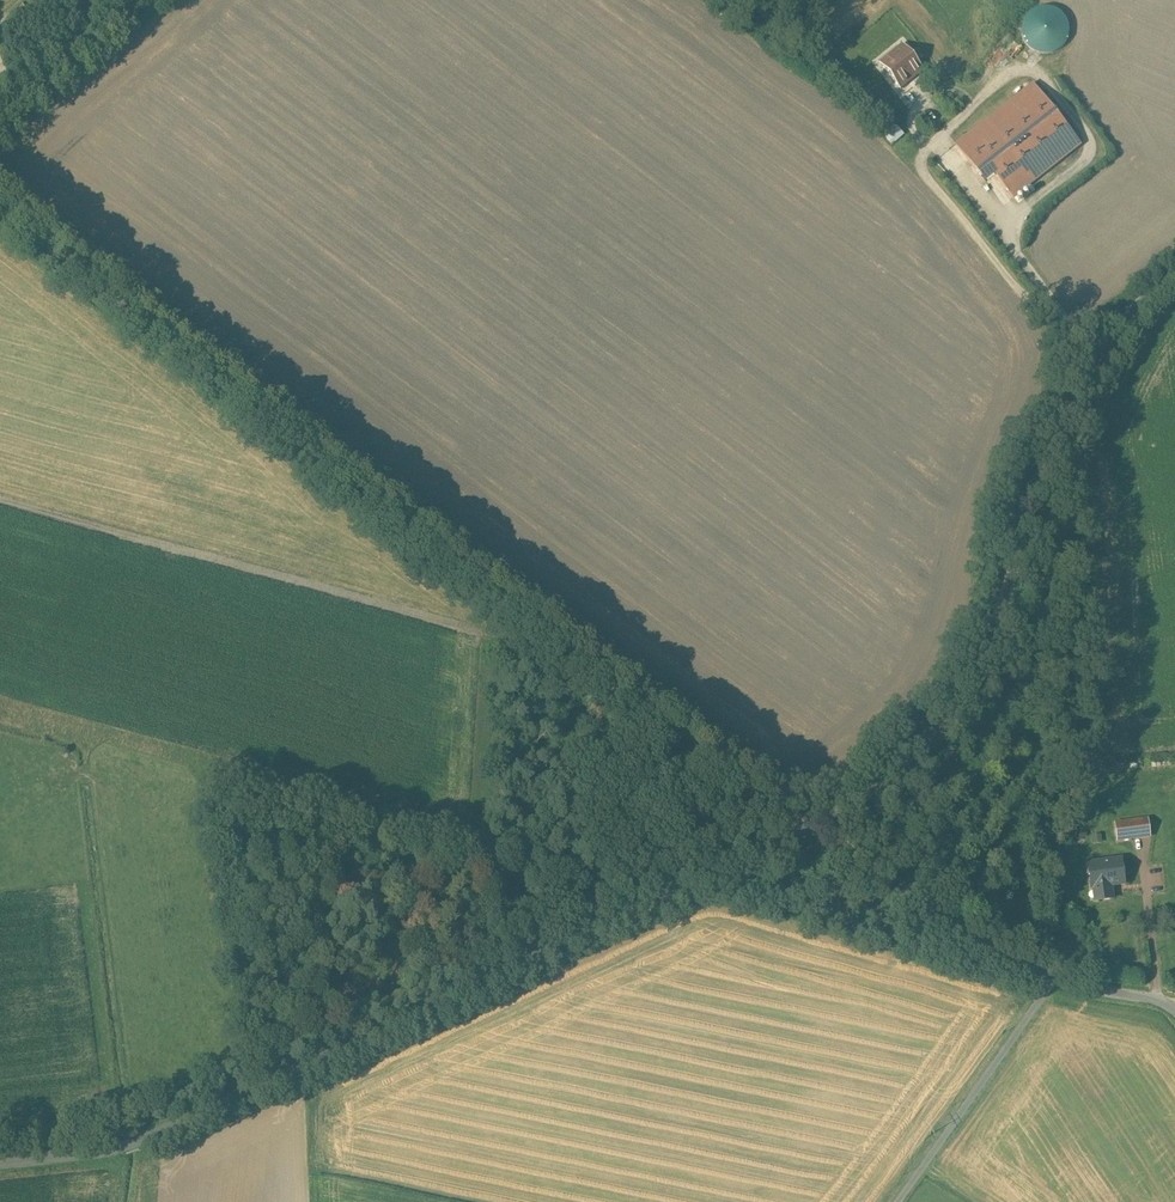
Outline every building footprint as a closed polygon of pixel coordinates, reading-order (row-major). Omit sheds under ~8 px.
[(897,0),(866,25),(883,46),(887,43),(894,52),(899,48),(921,30),(897,0)] [(1051,8),(1042,8),(1034,11),(1028,16),(1024,23),(1023,31),(1025,38),(1030,45),(1038,50),(1046,51),(1055,49),(1062,44),(1067,37),(1069,28),(1066,19),(1060,12),(1051,8)] [(921,30),(899,48),(919,72),(941,55),(921,30)] [(919,72),(899,48),(894,52),(881,63),(900,88),(919,72)] [(1032,84),(956,144),(981,177),(991,169),(1013,198),(1080,145),(1032,84)] [(895,125),(883,135),(891,145),(903,135),(895,125)] [(1146,820),(1116,824),(1118,840),(1149,836),(1146,820)] [(1121,861),(1088,865),(1091,888),(1094,888),(1095,902),(1112,900),(1110,886),(1124,884),(1121,861)]
